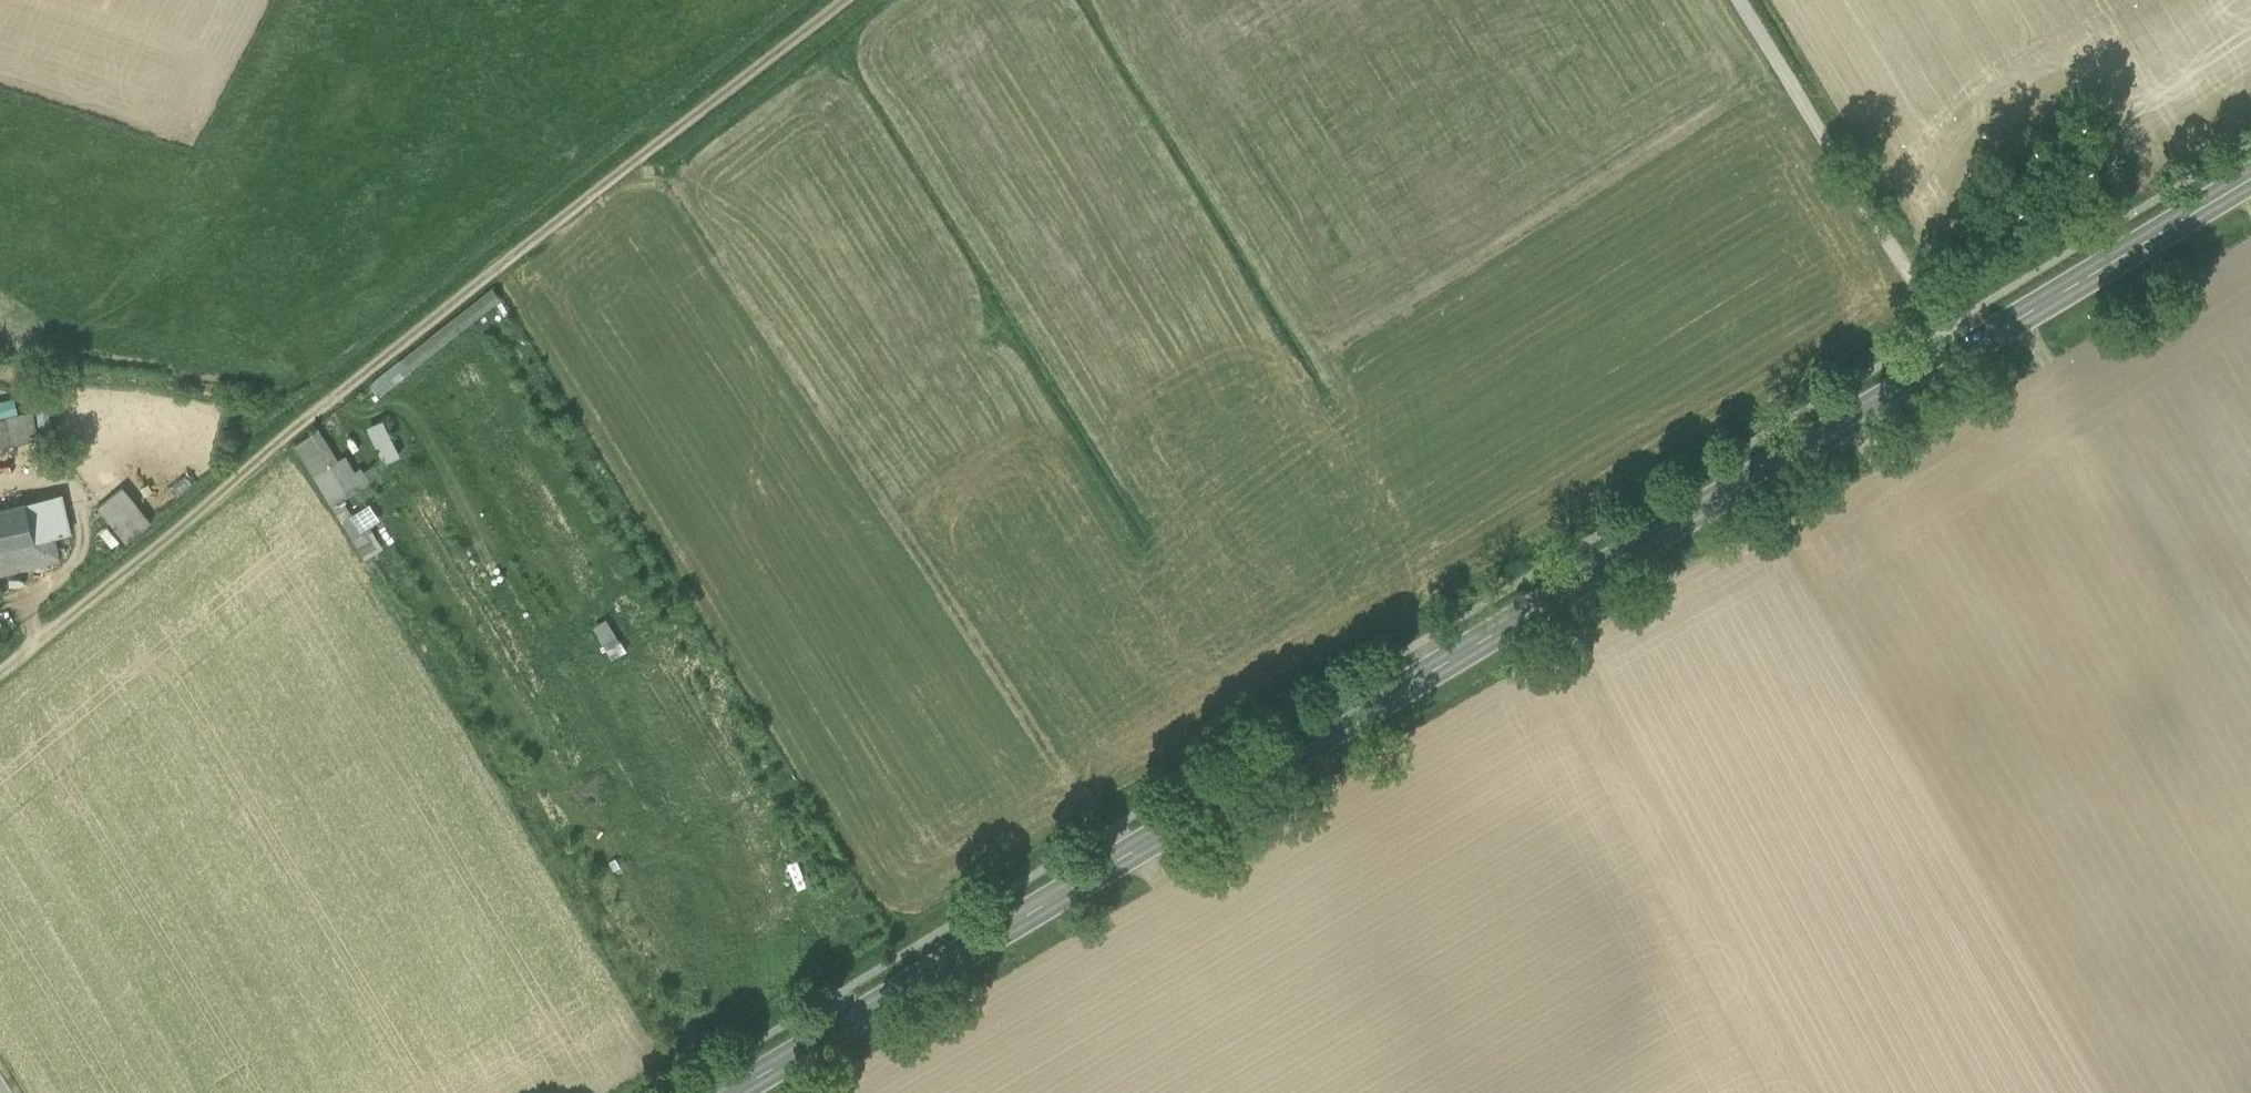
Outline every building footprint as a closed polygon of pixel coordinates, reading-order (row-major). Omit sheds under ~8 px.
[(31,411),(4,416),(10,442),(37,437),(31,411)] [(0,417),(0,445),(10,442),(4,416),(0,417)] [(381,460),(397,453),(380,416),(364,423),(381,460)] [(317,426),(291,442),(349,536),(378,518),(366,499),(350,509),(342,496),(366,482),(346,450),(335,456),(317,426)] [(151,523),(122,489),(96,511),(125,545),(151,523)] [(61,492),(42,497),(52,537),(71,532),(61,492)] [(42,497),(23,501),(33,541),(52,537),(42,497)] [(0,507),(0,550),(33,541),(23,501),(0,507)] [(0,550),(0,574),(57,559),(52,537),(33,541),(0,550)] [(591,622),(599,646),(615,641),(607,617),(591,622)] [(784,863),(794,889),(805,885),(795,859),(784,863)]
